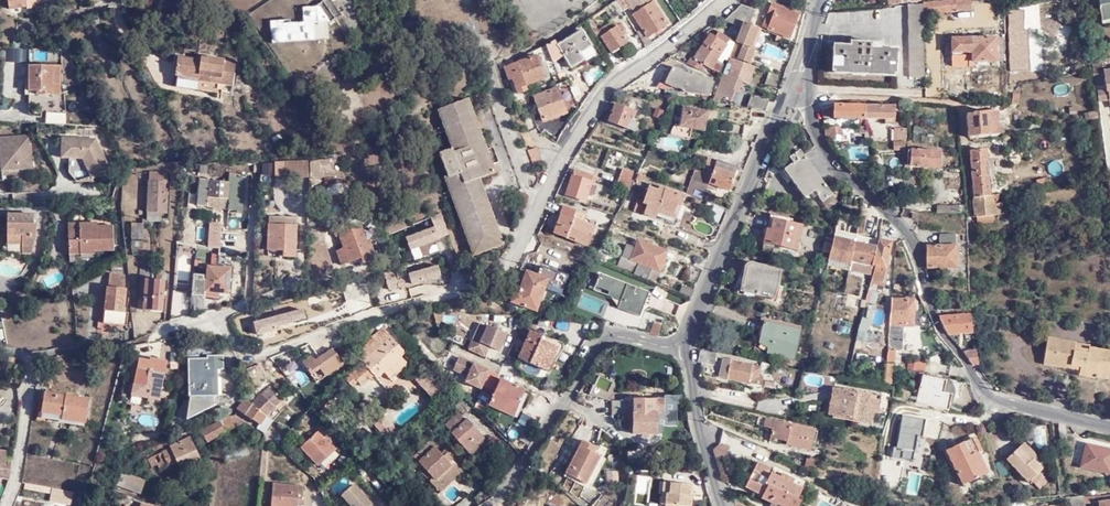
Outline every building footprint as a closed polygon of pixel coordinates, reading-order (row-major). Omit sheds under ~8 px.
[(9,8),(27,6),(27,0),(8,0),(9,8)] [(27,6),(27,8),(39,7),(38,0),(27,0),(27,6)] [(319,0),(302,1),(303,16),(290,17),(289,14),(270,15),(271,38),(327,33),(327,17),(333,12),(339,8),(340,8),(334,0),(319,0)] [(602,7),(607,16),(615,10),(616,12),(621,9),(616,0),(613,0),(602,7)] [(646,34),(665,21),(651,0),(650,0),(649,1),(648,0),(625,0),(624,1),(624,0),(616,0),(621,9),(627,5),(630,7),(632,11),(630,13),(639,26),(645,35),(646,34)] [(924,15),(956,11),(954,0),(949,0),(922,3),(922,4),(924,15)] [(1101,22),(1109,20),(1109,0),(1098,0),(1101,22)] [(772,16),(767,30),(790,39),(799,16),(771,4),(767,14),(772,16)] [(925,78),(924,15),(922,4),(909,6),(910,78),(925,78)] [(739,27),(740,28),(740,27),(742,23),(747,25),(749,26),(755,11),(741,5),(724,21),(739,27)] [(1011,22),(1017,22),(1017,10),(1011,10),(1008,30),(1010,72),(1031,71),(1028,30),(1018,30),(1011,31),(1011,22)] [(762,28),(767,30),(772,16),(767,14),(762,28)] [(589,17),(583,20),(594,40),(599,36),(600,35),(596,30),(589,17)] [(600,35),(599,36),(610,52),(626,41),(622,36),(619,31),(623,29),(623,28),(619,22),(614,25),(611,20),(596,30),(600,35)] [(734,43),(730,54),(750,61),(754,51),(753,49),(750,48),(758,29),(749,26),(747,25),(742,23),(740,27),(740,28),(734,43)] [(639,26),(634,29),(644,45),(650,41),(646,34),(645,35),(639,26)] [(555,38),(551,40),(558,58),(563,55),(570,66),(583,59),(579,52),(588,46),(592,44),(582,28),(558,43),(555,38)] [(695,67),(701,69),(704,66),(709,70),(716,72),(720,62),(715,60),(717,56),(730,39),(719,31),(715,37),(710,33),(693,57),(690,55),(685,63),(695,67)] [(15,36),(15,50),(24,50),(24,36),(15,36)] [(997,61),(995,38),(952,39),(952,55),(973,54),(973,62),(997,61)] [(1003,38),(995,38),(997,61),(1004,61),(1003,38)] [(734,43),(730,39),(717,56),(727,61),(729,56),(730,54),(734,43)] [(551,40),(544,44),(551,62),(558,58),(551,40)] [(833,46),(832,71),(855,72),(855,75),(870,75),(870,74),(897,75),(899,51),(883,50),(883,47),(850,45),(850,47),(833,46)] [(588,46),(579,52),(583,59),(592,54),(588,46)] [(5,50),(5,62),(20,62),(20,50),(5,50)] [(526,53),(499,63),(506,80),(509,79),(516,95),(525,92),(524,88),(542,80),(533,57),(532,58),(529,52),(526,53)] [(224,83),(234,84),(236,58),(202,53),(201,57),(178,53),(175,74),(178,74),(177,85),(201,88),(201,84),(223,88),(224,83)] [(727,61),(721,78),(713,97),(719,99),(720,95),(729,99),(734,87),(738,88),(742,78),(747,80),(753,65),(729,56),(727,61)] [(1092,60),(1094,74),(1102,73),(1105,89),(1098,90),(1099,102),(1109,101),(1109,69),(1107,69),(1105,58),(1092,60)] [(41,94),(58,94),(59,83),(60,64),(28,62),(28,89),(40,90),(41,94)] [(681,90),(708,93),(714,80),(693,72),(691,75),(672,67),(665,83),(681,90)] [(777,75),(767,71),(763,83),(772,87),(777,75)] [(559,83),(564,81),(561,72),(556,74),(559,83)] [(1059,93),(1069,94),(1070,84),(1060,83),(1059,93)] [(542,119),(564,111),(555,87),(533,96),(542,119)] [(758,109),(763,110),(769,97),(747,94),(742,106),(751,108),(758,109)] [(473,257),(503,247),(488,206),(522,194),(491,110),(475,116),(468,99),(439,109),(453,151),(444,156),(451,179),(448,180),(473,257)] [(624,127),(627,118),(629,114),(633,116),(636,110),(632,108),(631,109),(614,102),(607,120),(624,127)] [(734,105),(717,102),(714,119),(748,125),(751,108),(742,106),(734,105)] [(834,105),(823,108),(823,114),(824,119),(858,120),(864,141),(869,140),(864,120),(864,113),(865,106),(847,105),(834,105)] [(864,113),(864,120),(885,120),(885,124),(895,125),(895,120),(895,107),(865,106),(864,113)] [(670,134),(690,137),(691,127),(703,129),(707,112),(682,108),(680,124),(674,123),(671,130),(670,134)] [(997,111),(967,114),(970,138),(1000,134),(997,111)] [(1085,113),(1086,120),(1098,118),(1097,111),(1085,113)] [(637,122),(627,118),(624,127),(633,131),(637,122)] [(824,127),(827,141),(835,141),(835,136),(842,136),(842,128),(824,127)] [(895,128),(895,142),(905,143),(905,129),(895,128)] [(33,163),(31,144),(29,145),(28,136),(0,139),(0,168),(2,168),(2,172),(21,170),(21,164),(33,163)] [(97,139),(64,138),(63,157),(70,158),(69,172),(76,181),(94,182),(93,178),(111,171),(97,139)] [(539,146),(530,151),(537,166),(546,162),(539,146)] [(907,164),(905,164),(903,195),(914,196),(915,182),(913,182),(914,165),(921,167),(922,168),(939,170),(941,152),(913,148),(912,150),(909,150),(907,164)] [(970,152),(974,197),(991,196),(986,150),(970,152)] [(831,195),(797,152),(787,160),(791,164),(782,170),(804,198),(813,192),(822,203),(831,195)] [(712,169),(715,160),(707,157),(703,166),(704,167),(712,169)] [(311,160),(310,176),(310,177),(320,177),(321,169),(331,168),(330,158),(311,160)] [(690,178),(706,185),(714,188),(715,185),(728,190),(736,168),(715,160),(712,169),(704,167),(702,172),(694,168),(690,178)] [(284,161),(275,162),(275,177),(286,177),(286,171),(299,171),(299,176),(309,177),(309,162),(284,161)] [(261,177),(273,177),(273,164),(261,164),(261,177)] [(640,164),(639,172),(648,174),(649,165),(640,164)] [(594,176),(575,170),(567,195),(586,202),(588,195),(594,197),(597,188),(591,186),(594,176)] [(618,177),(632,183),(636,175),(621,170),(618,177)] [(148,219),(163,220),(163,212),(167,212),(169,173),(151,172),(148,219)] [(230,200),(229,210),(243,211),(245,179),(228,177),(228,182),(231,182),(230,200)] [(632,183),(618,177),(617,180),(615,186),(628,191),(631,185),(632,183)] [(704,190),(706,185),(690,178),(688,184),(692,186),(704,190)] [(208,198),(230,200),(231,182),(228,182),(199,180),(197,206),(207,207),(208,198)] [(676,204),(681,206),(685,196),(659,187),(657,190),(649,187),(642,203),(638,201),(634,211),(654,218),(655,216),(656,215),(659,209),(672,213),(676,204)] [(991,196),(974,197),(976,216),(977,216),(987,215),(1003,215),(1002,204),(994,205),(993,195),(991,196)] [(574,219),(577,212),(577,210),(564,204),(560,214),(561,214),(554,233),(589,247),(596,227),(574,219)] [(676,221),(681,206),(676,204),(672,213),(672,214),(673,214),(671,218),(676,221)] [(937,205),(937,212),(962,215),(963,207),(937,205)] [(670,221),(671,218),(673,214),(672,214),(672,213),(659,209),(656,215),(655,216),(670,221)] [(229,210),(228,219),(241,221),(243,211),(229,210)] [(599,220),(577,212),(574,219),(596,227),(599,220)] [(24,234),(24,243),(24,252),(33,252),(37,236),(38,222),(35,222),(35,213),(9,213),(8,239),(16,239),(17,234),(24,234)] [(433,228),(404,238),(409,251),(449,238),(441,214),(430,218),(433,228)] [(269,216),(269,224),(297,225),(298,225),(298,217),(269,216)] [(802,227),(773,220),(770,234),(765,233),(763,243),(797,251),(802,227)] [(80,227),(80,223),(69,223),(70,256),(96,254),(96,252),(116,251),(115,226),(100,226),(80,227)] [(132,239),(143,240),(144,223),(133,223),(132,239)] [(297,225),(269,224),(268,250),(284,250),(283,256),(296,256),(297,225)] [(363,262),(375,258),(369,241),(367,242),(360,226),(339,233),(344,247),(336,250),(342,264),(360,258),(363,262)] [(211,243),(220,244),(221,228),(212,227),(211,243)] [(848,262),(849,262),(856,233),(835,228),(828,257),(848,262)] [(956,266),(955,232),(939,232),(939,245),(926,246),(926,266),(956,266)] [(848,267),(870,273),(871,271),(878,238),(856,233),(849,262),(848,267)] [(8,243),(24,243),(24,234),(17,234),(16,239),(8,239),(8,243)] [(891,241),(878,238),(871,271),(870,273),(867,287),(881,290),(883,284),(881,283),(891,241)] [(131,251),(143,251),(143,241),(131,241),(131,251)] [(639,264),(634,276),(648,281),(652,269),(659,272),(667,252),(639,241),(636,249),(627,246),(622,258),(639,264)] [(606,259),(598,254),(596,257),(595,260),(605,264),(606,259)] [(848,267),(849,262),(848,262),(828,257),(826,262),(848,267)] [(639,264),(622,258),(618,269),(634,276),(639,264)] [(696,283),(702,269),(692,265),(686,278),(696,283)] [(746,268),(740,291),(774,299),(780,272),(752,266),(750,265),(749,265),(748,266),(747,267),(746,267),(746,268)] [(409,294),(408,286),(440,280),(438,266),(385,276),(389,298),(409,294)] [(206,293),(219,294),(229,295),(232,270),(208,268),(207,277),(194,276),(192,298),(205,299),(206,293)] [(541,269),(539,277),(549,281),(552,272),(541,269)] [(659,272),(652,269),(648,281),(655,284),(659,272)] [(549,281),(539,277),(527,273),(519,293),(516,292),(512,303),(537,313),(545,291),(563,297),(566,287),(549,281)] [(103,324),(126,327),(128,314),(124,312),(127,289),(126,288),(125,277),(110,275),(103,324)] [(144,311),(164,313),(166,282),(147,280),(144,311)] [(350,307),(373,298),(368,284),(345,293),(350,307)] [(624,291),(637,296),(639,291),(626,285),(624,291)] [(692,295),(693,291),(681,285),(679,292),(691,296),(692,295)] [(639,297),(637,296),(624,291),(617,310),(609,306),(603,321),(612,324),(615,317),(630,323),(639,297)] [(866,300),(876,303),(878,293),(868,291),(866,300)] [(886,347),(884,361),(890,362),(891,356),(888,356),(889,348),(889,347),(900,348),(901,323),(912,323),(914,300),(890,298),(888,322),(886,347)] [(316,323),(345,316),(342,303),(313,310),(316,323)] [(259,337),(307,323),(302,308),(255,323),(259,337)] [(873,323),(883,325),(885,311),(875,310),(873,323)] [(951,315),(938,316),(943,325),(945,330),(947,334),(971,333),(969,315),(951,315)] [(880,343),(882,336),(869,333),(872,320),(860,318),(856,339),(880,343)] [(485,358),(489,349),(498,353),(507,335),(478,322),(466,349),(485,358)] [(652,322),(649,335),(656,337),(659,323),(652,322)] [(798,330),(762,322),(758,339),(770,343),(768,353),(791,358),(798,330)] [(376,379),(405,353),(390,338),(383,330),(355,357),(362,364),(359,368),(369,379),(373,376),(376,379)] [(544,337),(531,331),(519,359),(549,372),(560,348),(543,340),(544,337)] [(1075,343),(1048,338),(1043,363),(1071,368),(1072,364),(1080,365),(1079,370),(1078,375),(1095,378),(1097,365),(1109,368),(1109,363),(1109,352),(1088,347),(1087,351),(1074,348),(1075,343)] [(1088,345),(1075,343),(1074,348),(1087,351),(1088,347),(1088,345)] [(222,367),(222,354),(218,354),(218,350),(215,349),(188,344),(189,395),(190,395),(190,397),(188,397),(185,420),(215,405),(212,404),(214,395),(218,395),(217,367),(222,367)] [(303,364),(312,376),(324,368),(329,376),(344,366),(333,349),(321,357),(321,361),(317,364),(315,361),(313,357),(303,364)] [(974,351),(963,351),(967,358),(971,363),(976,363),(974,351)] [(715,355),(700,352),(698,363),(713,366),(715,355)] [(159,400),(167,359),(150,356),(149,359),(138,357),(131,395),(148,398),(147,400),(153,401),(154,398),(159,400)] [(401,356),(384,373),(389,379),(407,362),(401,356)] [(480,387),(488,369),(458,356),(452,368),(468,375),(465,380),(480,387)] [(721,357),(717,376),(758,386),(759,378),(755,377),(757,369),(750,368),(751,362),(728,357),(728,358),(721,357)] [(905,369),(922,373),(924,363),(907,360),(905,369)] [(1107,380),(1109,368),(1097,365),(1095,378),(1107,380)] [(317,384),(329,376),(324,368),(312,376),(317,384)] [(359,368),(344,378),(351,387),(357,382),(361,387),(369,379),(359,368)] [(443,390),(424,371),(415,379),(434,399),(443,390)] [(925,408),(948,412),(949,412),(953,394),(960,395),(962,384),(948,380),(922,375),(916,407),(925,408)] [(610,388),(613,380),(601,377),(599,385),(610,388)] [(506,409),(516,414),(527,391),(502,380),(494,398),(494,399),(508,405),(506,409)] [(860,390),(832,385),(828,412),(857,417),(856,419),(872,422),(874,411),(878,412),(880,398),(870,396),(871,390),(860,388),(860,390)] [(267,415),(275,407),(283,399),(269,387),(253,404),(267,415)] [(491,405),(494,399),(494,398),(484,393),(479,400),(491,405)] [(299,394),(288,404),(299,415),(310,405),(299,394)] [(92,405),(49,395),(44,415),(65,420),(64,424),(87,429),(92,405)] [(463,396),(456,402),(467,413),(473,407),(463,396)] [(247,400),(246,399),(238,411),(260,425),(258,429),(265,433),(274,420),(267,415),(253,404),(247,400)] [(515,416),(516,414),(506,409),(508,405),(494,399),(491,405),(515,416)] [(664,402),(633,401),(632,435),(657,436),(657,414),(664,415),(664,402)] [(467,413),(456,402),(453,405),(457,410),(458,409),(464,416),(467,413)] [(628,403),(612,403),(612,417),(629,417),(628,403)] [(281,413),(275,407),(267,415),(274,420),(281,413)] [(337,426),(341,420),(329,411),(325,417),(324,418),(337,426)] [(467,452),(483,437),(467,419),(465,420),(458,413),(445,425),(452,432),(450,434),(466,451),(467,452)] [(239,427),(234,415),(200,433),(208,443),(239,427)] [(246,423),(234,415),(239,427),(246,423)] [(926,422),(903,417),(896,449),(901,450),(899,459),(913,462),(915,453),(919,453),(926,422)] [(816,426),(775,418),(772,436),(792,440),(791,443),(813,447),(816,426)] [(1065,425),(1057,423),(1059,439),(1066,438),(1065,425)] [(320,429),(302,445),(319,464),(340,445),(330,432),(325,435),(320,429)] [(1038,446),(1046,445),(1045,430),(1037,430),(1038,446)] [(491,446),(483,437),(467,452),(474,460),(491,446)] [(946,451),(964,485),(987,474),(977,452),(979,451),(972,437),(946,451)] [(148,460),(154,473),(197,453),(190,439),(170,448),(171,449),(148,460)] [(449,465),(452,462),(444,453),(441,456),(430,442),(413,458),(432,479),(435,481),(450,467),(449,465)] [(1025,443),(1007,459),(1028,483),(1043,469),(1034,458),(1037,456),(1025,443)] [(1086,444),(1080,466),(1109,473),(1109,471),(1109,449),(1086,444)] [(601,455),(581,445),(567,474),(587,484),(601,455)] [(247,447),(224,455),(226,463),(250,454),(247,447)] [(6,465),(7,451),(0,450),(0,478),(10,479),(11,472),(5,471),(6,465)] [(805,465),(818,468),(820,459),(807,455),(805,465)] [(795,478),(759,460),(746,485),(761,492),(760,495),(772,501),(776,504),(778,501),(787,505),(798,505),(801,499),(798,497),(803,486),(793,482),(795,478)] [(461,473),(452,462),(449,465),(450,467),(435,481),(432,479),(429,482),(439,493),(461,473)] [(144,483),(122,474),(117,487),(140,496),(144,483)] [(805,483),(795,478),(793,482),(803,486),(805,483)] [(341,493),(355,505),(367,505),(372,501),(353,481),(341,493)] [(636,481),(634,503),(647,504),(649,482),(636,481)] [(685,482),(663,481),(663,492),(659,492),(658,503),(658,505),(684,505),(685,482)] [(478,505),(491,496),(488,492),(481,484),(470,493),(478,505)] [(172,493),(149,485),(145,496),(168,505),(172,493)] [(274,486),(272,505),(303,505),(304,489),(274,486)] [(814,505),(852,505),(820,493),(814,505)] [(1072,497),(1065,497),(1066,505),(1084,505),(1082,496),(1072,497)] [(1095,498),(1096,505),(1109,505),(1109,496),(1095,498)]
